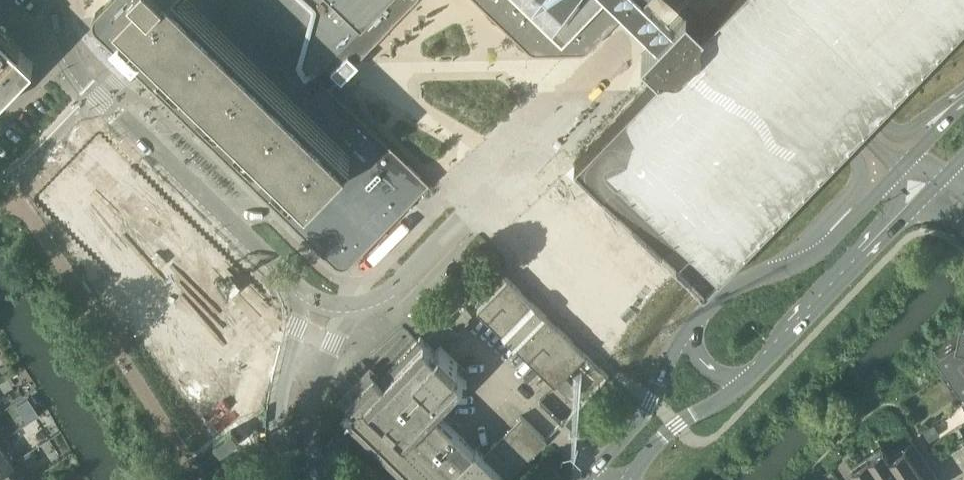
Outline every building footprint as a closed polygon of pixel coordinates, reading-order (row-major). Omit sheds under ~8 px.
[(345,91),(335,82),(353,64),(412,0),(115,0),(117,2),(117,8),(113,13),(113,19),(126,31),(118,39),(119,40),(109,51),(105,46),(104,46),(112,55),(120,62),(126,68),(135,77),(136,76),(131,72),(136,67),(136,68),(142,62),(141,62),(142,60),(180,97),(179,97),(199,117),(200,116),(219,134),(218,135),(238,153),(257,171),(256,171),(338,250),(362,250),(432,180),(364,108),(362,106),(359,104),(345,91)] [(533,44),(540,47),(588,45),(596,39),(633,0),(485,0),(533,44)] [(706,285),(850,139),(860,129),(877,111),(963,20),(963,0),(731,0),(706,25),(687,8),(669,26),(642,54),(662,72),(577,159),(706,285)] [(35,58),(0,25),(0,94),(35,58)] [(565,373),(586,352),(584,350),(583,351),(572,340),(573,339),(558,325),(557,326),(546,315),(547,314),(532,299),(531,300),(520,290),(521,289),(508,276),(477,307),(555,383),(557,382),(565,373)] [(962,315),(958,333),(939,345),(963,382),(963,315),(962,315)] [(341,416),(407,479),(507,479),(522,464),(521,464),(531,453),(532,454),(547,439),(522,414),(483,453),(476,446),(474,448),(437,411),(467,380),(453,366),(458,361),(440,343),(435,348),(421,335),(380,376),(371,367),(343,396),(352,405),(341,416)] [(565,373),(557,382),(572,396),(580,387),(565,373)] [(933,423),(922,430),(929,439),(939,432),(933,423)] [(911,438),(889,453),(882,443),(851,465),(857,475),(849,479),(940,479),(911,438)] [(12,461),(0,444),(0,469),(12,461)] [(12,461),(0,469),(0,479),(25,479),(12,461)]
